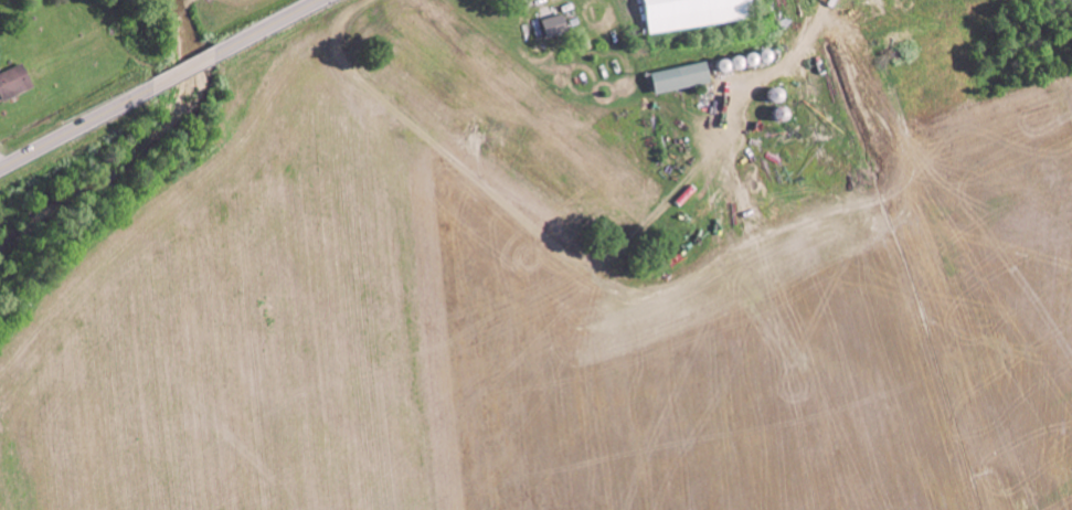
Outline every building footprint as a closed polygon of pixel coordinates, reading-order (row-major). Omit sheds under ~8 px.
[(652,33),(753,22),(751,2),(757,1),(757,0),(648,0),(652,33)] [(543,22),(550,39),(572,30),(566,14),(543,22)] [(656,73),(660,94),(715,84),(711,62),(656,73)] [(4,101),(36,90),(28,65),(0,75),(0,90),(4,101)]
